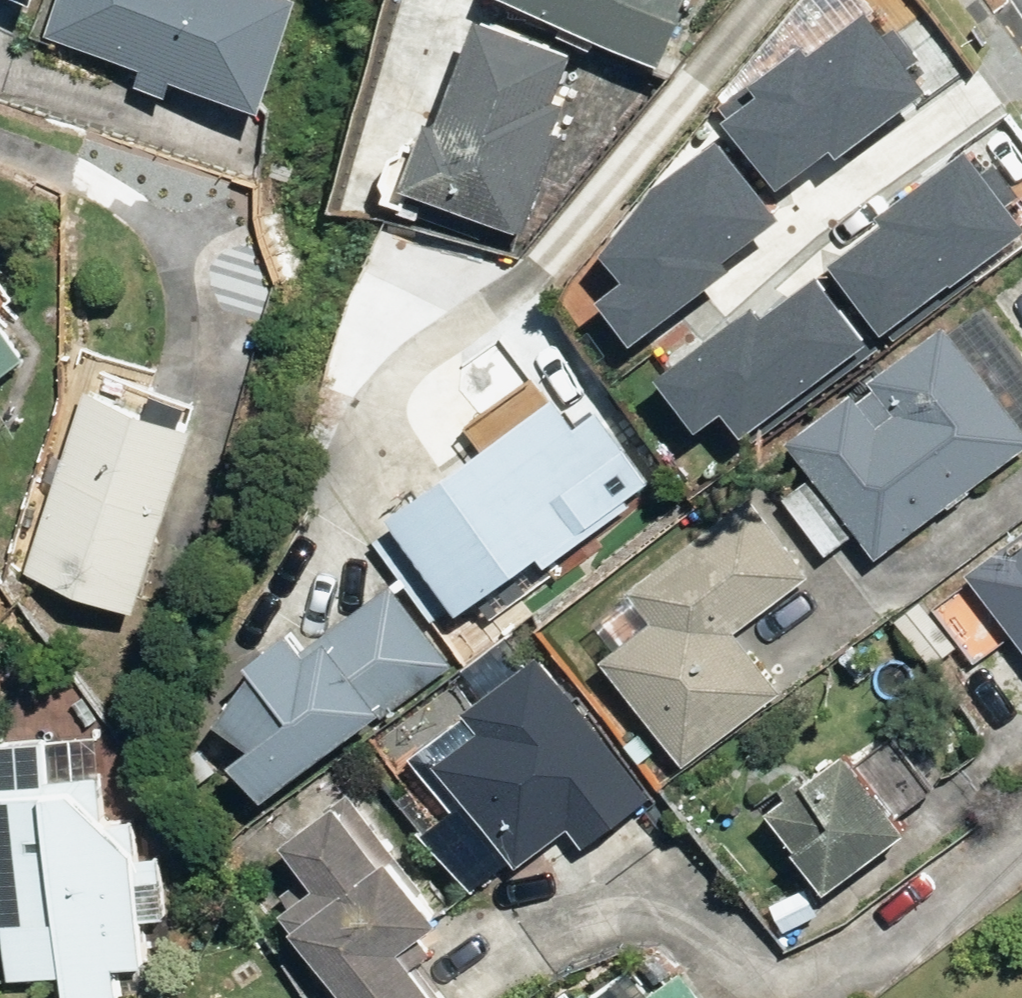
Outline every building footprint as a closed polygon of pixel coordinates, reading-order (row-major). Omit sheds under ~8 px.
[(165,100),(171,82),(258,113),(299,0),(55,0),(42,35),(130,67),(123,85),(165,100)] [(656,72),(689,0),(500,0),(656,72)] [(935,76),(880,1),(734,109),(789,183),(935,76)] [(409,118),(387,192),(519,232),(573,51),(466,19),(434,125),(409,118)] [(772,200),(724,135),(599,228),(646,292),(772,200)] [(981,143),(842,246),(893,313),(1021,218),(1021,199),(981,143)] [(862,326),(819,269),(668,380),(711,437),(862,326)] [(868,559),(1021,447),(1021,431),(942,320),(776,441),(804,480),(780,497),(822,554),(850,534),(868,559)] [(127,360),(75,342),(51,411),(71,418),(16,578),(125,615),(199,403),(121,376),(127,360)] [(13,367),(0,349),(0,377),(13,367)] [(523,459),(504,431),(360,530),(425,624),(524,555),(538,576),(648,500),(589,414),(523,459)] [(806,584),(742,499),(624,587),(650,622),(589,668),(671,777),(780,696),(736,637),(806,584)] [(1021,660),(1021,530),(960,575),(1021,660)] [(218,765),(245,804),(442,668),(389,591),(297,654),(282,633),(232,667),(246,686),(205,714),(233,755),(218,765)] [(974,664),(921,597),(889,623),(942,689),(974,664)] [(650,797),(528,653),(456,714),(470,729),(426,766),(514,870),(587,808),(608,832),(650,797)] [(832,757),(756,813),(819,901),(904,839),(888,818),(942,779),(906,730),(844,774),(832,757)] [(2,942),(3,980),(58,979),(58,997),(115,997),(114,965),(138,965),(137,921),(160,921),(159,857),(129,858),(128,826),(97,826),(96,778),(42,779),(41,745),(0,745),(0,942),(2,942)] [(347,793),(274,850),(305,890),(261,925),(319,997),(452,997),(407,941),(442,913),(347,793)] [(681,968),(639,997),(703,997),(681,968)] [(587,987),(572,997),(595,997),(587,987)]
